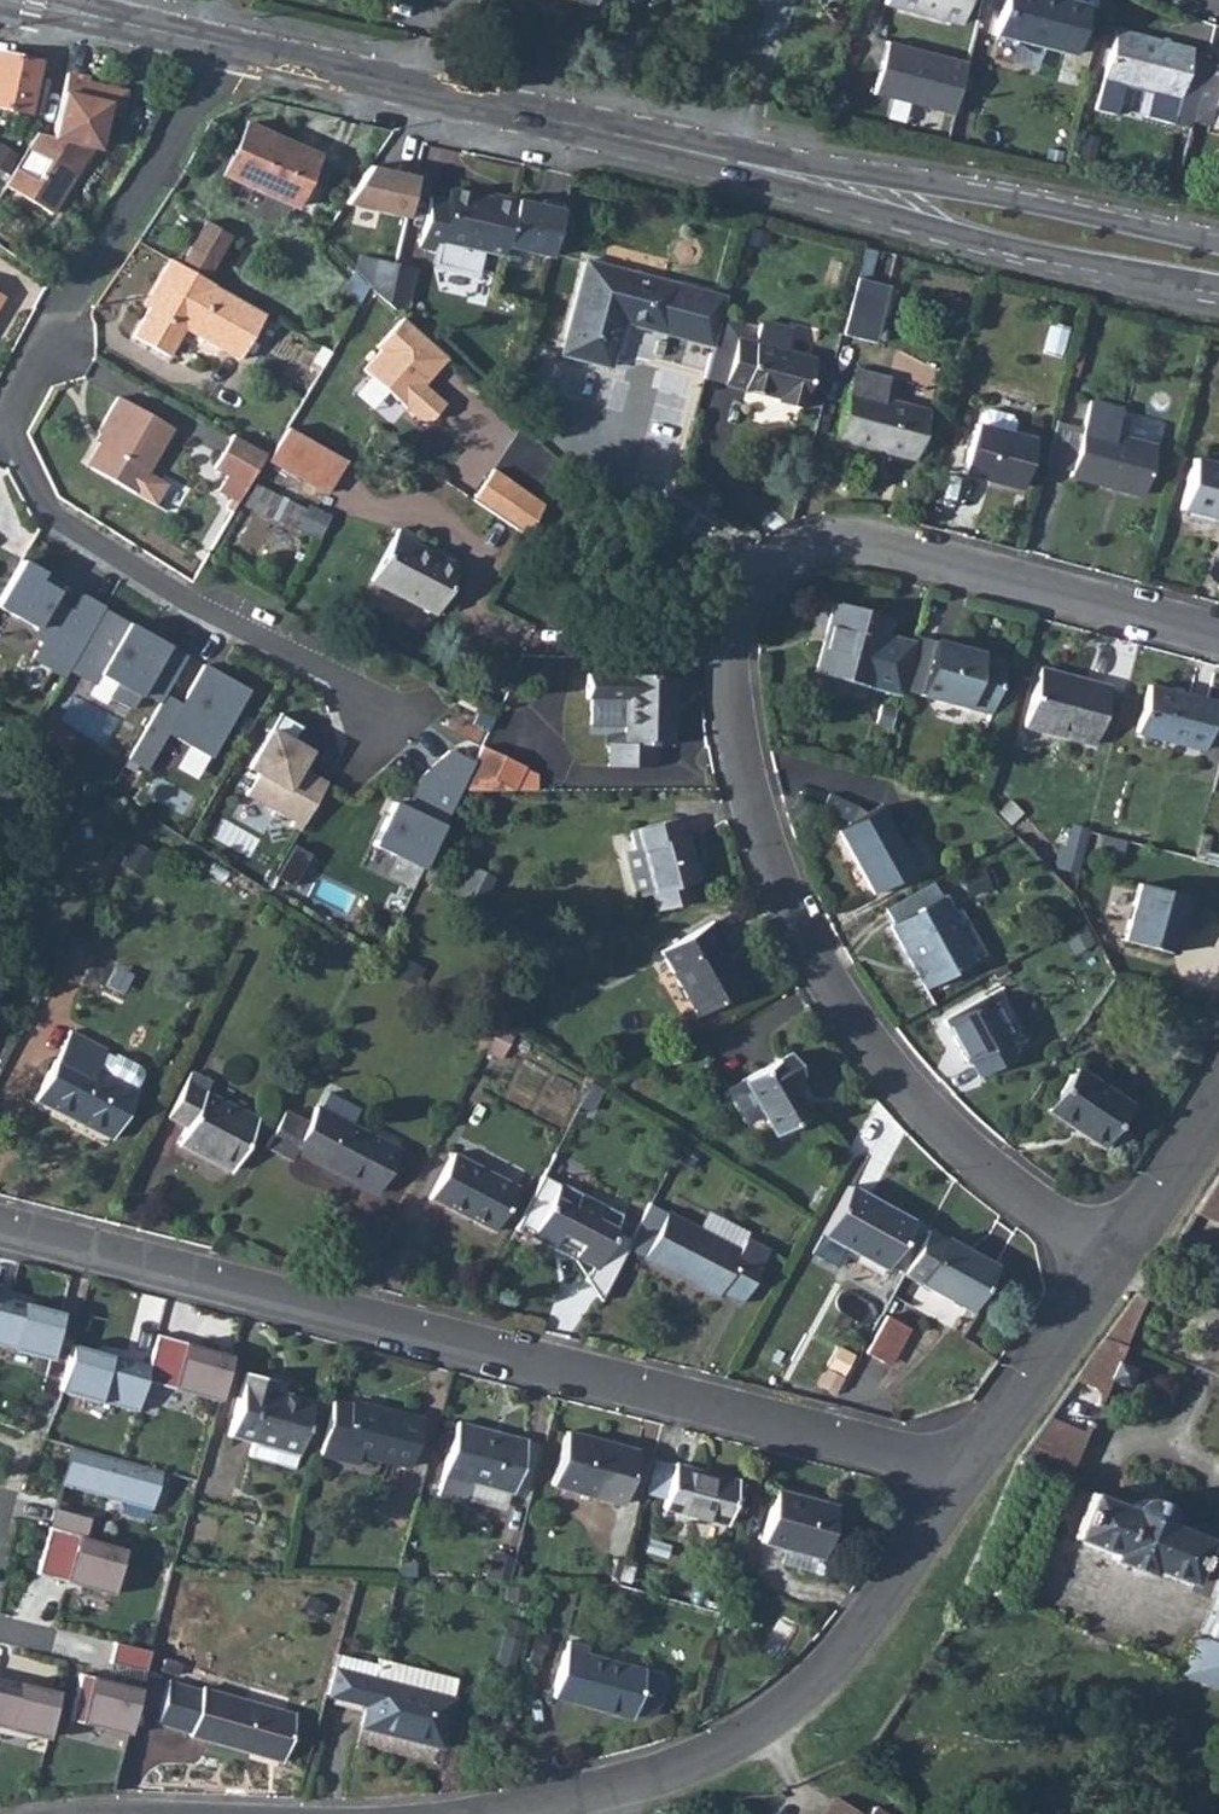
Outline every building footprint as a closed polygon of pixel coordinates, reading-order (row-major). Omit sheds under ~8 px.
[(886,7),(960,27),(968,0),(888,0),(886,7)] [(997,38),(1072,56),(1085,7),(1059,0),(1007,0),(997,38)] [(1209,67),(1210,62),(1192,58),(1192,54),(1120,36),(1099,117),(1119,123),(1127,89),(1157,97),(1151,122),(1178,129),(1180,121),(1198,126),(1209,67)] [(884,40),(872,92),(952,112),(964,62),(884,40)] [(30,114),(41,63),(0,54),(0,108),(30,114)] [(1198,126),(1198,127),(1214,130),(1218,113),(1218,106),(1218,69),(1209,67),(1198,126)] [(89,79),(68,74),(54,137),(34,137),(4,185),(51,215),(92,149),(98,150),(106,116),(120,119),(126,92),(88,84),(89,79)] [(246,123),(223,175),(295,205),(317,154),(246,123)] [(342,204),(402,218),(414,176),(366,165),(342,204)] [(426,197),(415,248),(434,252),(431,265),(470,274),(475,251),(498,256),(500,247),(509,204),(446,190),(444,201),(426,197)] [(536,206),(510,200),(509,204),(500,247),(545,257),(557,204),(538,200),(536,206)] [(200,224),(176,266),(201,279),(224,237),(200,224)] [(176,266),(165,260),(145,294),(150,297),(147,304),(128,338),(164,358),(180,329),(234,359),(260,312),(201,279),(176,266)] [(375,262),(370,283),(397,307),(402,304),(409,270),(375,262)] [(696,299),(674,294),(676,287),(580,265),(559,358),(606,368),(616,324),(710,346),(712,338),(717,320),(722,298),(697,292),(696,299)] [(845,332),(882,340),(895,284),(858,275),(845,332)] [(696,299),(697,292),(676,287),(674,294),(696,299)] [(445,354),(401,313),(375,342),(379,345),(362,364),(417,415),(427,415),(441,400),(420,380),(445,354)] [(717,320),(712,338),(729,341),(718,387),(772,399),(771,405),(797,411),(808,361),(779,354),(748,347),(733,343),(736,324),(717,320)] [(748,347),(779,354),(783,335),(779,329),(759,324),(753,328),(748,347)] [(710,346),(702,383),(718,387),(729,341),(712,338),(710,346)] [(849,374),(833,444),(913,464),(925,412),(880,401),(885,383),(849,374)] [(99,448),(87,470),(152,506),(163,487),(142,475),(166,430),(113,400),(92,436),(98,439),(94,446),(99,448)] [(1088,404),(1070,479),(1142,498),(1155,447),(1113,436),(1120,412),(1088,404)] [(976,429),(1011,438),(1014,426),(1009,419),(986,413),(979,417),(976,429)] [(266,452),(265,455),(323,488),(341,456),(283,423),(266,452)] [(959,427),(951,465),(964,468),(972,430),(959,427)] [(973,429),(962,476),(1019,490),(1030,443),(1011,438),(976,429),(973,429)] [(260,449),(227,432),(208,467),(221,474),(212,489),(232,500),(260,449)] [(1181,513),(1218,523),(1218,469),(1194,463),(1181,513)] [(495,464),(473,495),(530,539),(546,506),(495,464)] [(326,530),(331,505),(253,489),(248,514),(326,530)] [(401,532),(372,584),(436,619),(462,572),(417,548),(419,543),(401,532)] [(0,596),(0,609),(34,628),(29,638),(38,643),(29,659),(50,670),(63,648),(75,655),(102,608),(81,595),(71,612),(51,600),(60,584),(20,561),(0,596)] [(819,673),(903,695),(916,643),(889,636),(894,617),(838,602),(819,673)] [(140,632),(101,610),(67,671),(91,685),(97,674),(115,685),(108,698),(129,710),(139,693),(158,703),(184,657),(165,646),(155,663),(131,649),(140,632)] [(131,649),(155,663),(165,646),(140,632),(131,649)] [(935,642),(920,695),(989,714),(1003,661),(935,642)] [(63,648),(50,670),(63,678),(75,655),(63,648)] [(247,692),(202,666),(164,733),(209,759),(247,692)] [(1040,672),(1026,731),(1096,749),(1109,690),(1040,672)] [(672,679),(585,679),(585,703),(624,703),(624,744),(609,745),(609,768),(655,768),(655,746),(673,746),(672,679)] [(1150,689),(1139,735),(1206,752),(1218,707),(1150,689)] [(300,728),(278,716),(247,770),(256,775),(243,797),(291,824),(300,829),(325,785),(298,770),(307,753),(291,745),(300,728)] [(472,768),(459,796),(512,795),(524,772),(481,751),(472,768)] [(391,807),(371,850),(420,874),(459,796),(472,768),(447,756),(418,782),(403,813),(391,807)] [(880,808),(838,831),(872,895),(915,873),(880,808)] [(629,833),(633,848),(637,847),(649,893),(651,893),(656,912),(693,904),(687,884),(698,882),(686,835),(681,836),(677,820),(629,833)] [(288,828),(297,833),(300,829),(291,824),(288,828)] [(905,843),(918,866),(933,858),(920,835),(905,843)] [(637,847),(633,848),(622,852),(634,897),(649,893),(637,847)] [(473,869),(457,901),(476,909),(491,878),(473,869)] [(1142,885),(1127,940),(1175,954),(1190,898),(1142,885)] [(943,898),(890,926),(925,990),(972,964),(946,918),(952,915),(943,898)] [(713,921),(664,950),(700,1013),(745,987),(719,942),(723,939),(713,921)] [(985,999),(942,1022),(966,1065),(969,1063),(978,1079),(1013,1059),(1004,1043),(1008,1041),(985,999)] [(138,1086),(99,1064),(107,1047),(108,1044),(73,1026),(37,1094),(113,1134),(138,1086)] [(107,1047),(99,1064),(138,1086),(145,1071),(144,1065),(142,1061),(119,1049),(117,1052),(107,1047)] [(798,1092),(791,1080),(801,1073),(788,1051),(729,1087),(747,1117),(762,1108),(776,1131),(809,1111),(798,1092)] [(192,1070),(170,1112),(189,1123),(180,1140),(233,1168),(261,1117),(207,1088),(211,1079),(192,1070)] [(1074,1074),(1047,1113),(1101,1153),(1128,1113),(1074,1074)] [(333,1091),(324,1109),(355,1125),(364,1106),(333,1091)] [(287,1109),(268,1146),(295,1159),(300,1149),(381,1191),(402,1149),(355,1125),(324,1109),(320,1107),(313,1122),(287,1109)] [(454,1152),(431,1197),(493,1230),(517,1185),(454,1152)] [(1193,1215),(1218,1226),(1218,1176),(1193,1215)] [(559,1181),(533,1232),(555,1244),(560,1234),(580,1245),(575,1254),(597,1266),(624,1215),(559,1181)] [(850,1186),(823,1235),(886,1270),(913,1222),(850,1186)] [(651,1202),(628,1247),(644,1254),(668,1210),(651,1202)] [(710,1209),(700,1228),(741,1249),(749,1234),(751,1230),(710,1209)] [(741,1249),(700,1228),(668,1210),(644,1254),(718,1293),(723,1282),(746,1294),(772,1246),(749,1234),(741,1249)] [(927,1230),(902,1275),(972,1313),(997,1268),(927,1230)] [(48,1357),(60,1311),(0,1296),(0,1345),(48,1357)] [(1136,1296),(1075,1380),(1104,1391),(1109,1378),(1127,1385),(1134,1369),(1116,1361),(1144,1329),(1157,1315),(1138,1297),(1136,1296)] [(865,1351),(883,1361),(903,1325),(884,1316),(865,1351)] [(71,1344),(59,1390),(134,1411),(143,1380),(217,1401),(230,1355),(156,1334),(147,1365),(71,1344)] [(240,1374),(222,1438),(248,1445),(244,1461),(288,1472),(307,1403),(266,1390),(268,1382),(240,1374)] [(327,1403),(313,1455),(352,1465),(355,1457),(401,1469),(414,1421),(345,1404),(345,1407),(327,1403)] [(1070,1476),(1091,1432),(1049,1412),(1028,1456),(1070,1476)] [(451,1423),(432,1497),(461,1504),(466,1484),(506,1494),(520,1441),(451,1423)] [(563,1432),(549,1487),(618,1505),(633,1451),(563,1432)] [(60,1485),(150,1510),(161,1471),(71,1446),(60,1485)] [(670,1464),(659,1508),(724,1525),(734,1481),(670,1464)] [(771,1489),(757,1542),(818,1558),(831,1504),(771,1489)] [(1090,1493),(1073,1536),(1110,1552),(1108,1557),(1147,1573),(1149,1568),(1190,1584),(1207,1540),(1176,1526),(1175,1520),(1174,1511),(1168,1502),(1162,1497),(1155,1494),(1144,1492),(1137,1493),(1127,1498),(1118,1505),(1090,1493)] [(89,1518),(54,1509),(49,1527),(84,1537),(89,1518)] [(49,1527),(36,1573),(112,1594),(124,1548),(49,1527)] [(1218,1687),(1218,1579),(1181,1671),(1218,1687)] [(144,1671),(149,1651),(114,1642),(109,1663),(144,1671)] [(566,1644),(551,1699),(628,1720),(630,1714),(641,1673),(641,1671),(584,1656),(584,1650),(566,1644)] [(334,1654),(324,1694),(366,1707),(361,1726),(439,1747),(452,1701),(374,1680),(378,1667),(334,1654)] [(378,1667),(374,1680),(452,1701),(457,1681),(379,1659),(378,1667)] [(68,1720),(127,1734),(139,1688),(79,1673),(68,1720)] [(641,1673),(630,1714),(646,1718),(653,1714),(661,1685),(657,1677),(641,1673)] [(45,1737),(56,1691),(0,1677),(0,1726),(45,1737)] [(189,1732),(189,1735),(279,1760),(292,1714),(202,1688),(201,1691),(169,1682),(157,1722),(189,1732)] [(836,1797),(825,1813),(860,1813),(836,1797)]
